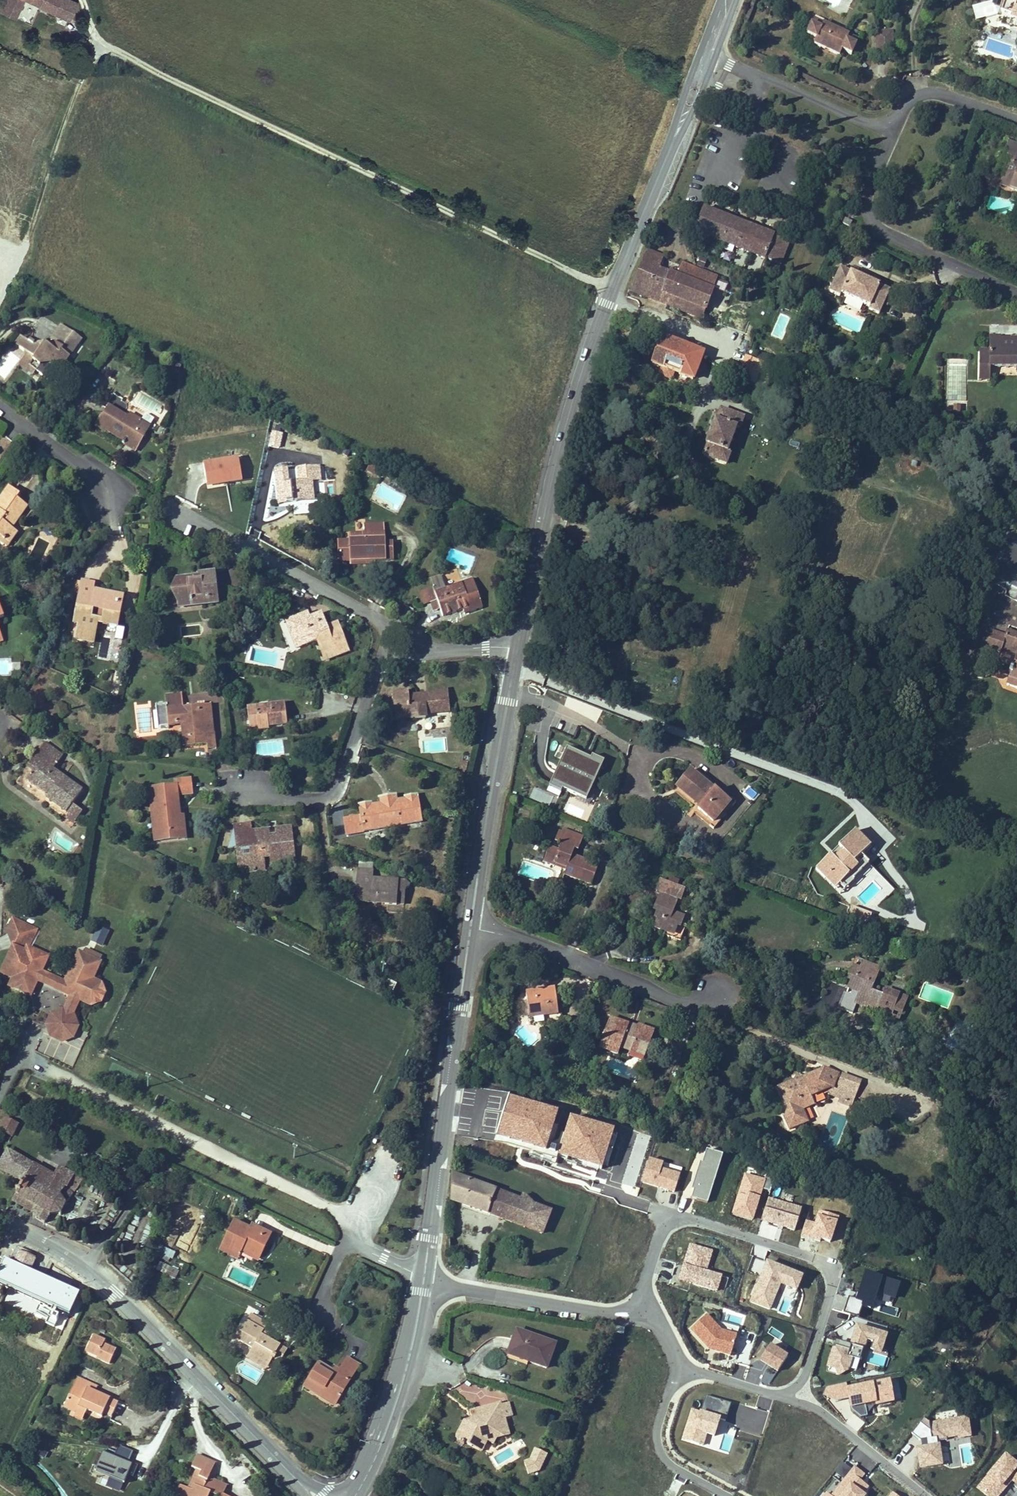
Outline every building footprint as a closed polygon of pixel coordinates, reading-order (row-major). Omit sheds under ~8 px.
[(19,13),(26,0),(6,0),(3,5),(19,13)] [(57,15),(64,0),(27,0),(57,15)] [(57,15),(70,21),(78,6),(66,0),(64,0),(57,15)] [(998,2),(1002,3),(1002,5),(1010,8),(1008,13),(1016,16),(1016,0),(999,0),(998,2)] [(3,5),(0,11),(0,12),(16,20),(19,13),(3,5)] [(820,27),(812,23),(806,38),(813,41),(811,43),(837,54),(838,51),(849,56),(857,38),(822,23),(820,27)] [(890,33),(875,34),(876,53),(891,52),(890,33)] [(1011,187),(1016,189),(1016,142),(1008,138),(999,163),(1005,165),(1000,178),(1013,182),(1011,187)] [(999,182),(1011,187),(1013,182),(1000,178),(999,182)] [(771,233),(701,206),(692,230),(761,257),(771,233)] [(845,217),(842,223),(850,227),(853,221),(845,217)] [(783,238),(771,233),(761,257),(773,261),(783,238)] [(693,314),(700,317),(716,278),(679,263),(674,276),(657,269),(662,257),(643,250),(627,289),(643,295),(647,286),(667,294),(663,303),(693,314)] [(888,291),(838,268),(827,292),(840,298),(841,296),(869,308),(868,311),(877,315),(888,291)] [(647,286),(643,295),(663,303),(667,294),(647,286)] [(63,353),(65,350),(76,334),(63,325),(51,341),(56,344),(52,350),(46,346),(41,354),(33,348),(35,346),(31,343),(29,346),(25,343),(19,351),(25,355),(26,360),(23,364),(38,375),(44,367),(49,365),(64,375),(69,367),(66,365),(70,358),(63,353)] [(701,352),(658,337),(649,362),(691,378),(701,352)] [(979,384),(988,384),(988,372),(988,366),(1015,366),(1015,369),(1016,369),(1016,340),(1014,340),(1014,342),(997,342),(997,340),(988,340),(988,354),(978,354),(979,384)] [(754,382),(763,360),(745,354),(741,363),(740,367),(739,371),(735,369),(733,373),(754,382)] [(38,375),(23,364),(20,368),(36,379),(38,375)] [(1015,369),(1015,366),(988,366),(988,372),(1015,372),(1015,376),(1016,376),(1016,369),(1015,369)] [(131,412),(111,400),(104,411),(103,411),(98,418),(108,424),(109,421),(127,432),(129,429),(137,434),(143,423),(140,421),(145,414),(134,407),(131,412)] [(703,439),(706,440),(702,451),(726,461),(730,450),(728,449),(737,427),(739,427),(743,417),(720,408),(716,418),(712,417),(703,439)] [(149,427),(143,423),(137,434),(129,429),(127,432),(125,435),(139,444),(149,427)] [(239,459),(203,464),(206,487),(242,482),(239,459)] [(320,466),(310,467),(312,483),(322,482),(320,466)] [(383,472),(371,466),(368,472),(380,478),(383,472)] [(286,469),(275,471),(280,505),(315,500),(312,483),(310,467),(299,469),(301,483),(289,485),(286,469)] [(1,508),(0,510),(0,541),(8,547),(16,536),(11,532),(27,511),(16,503),(18,500),(9,493),(0,504),(0,507),(1,508)] [(365,535),(383,534),(383,527),(364,527),(365,535)] [(339,563),(351,563),(375,562),(391,561),(390,544),(383,544),(383,534),(365,535),(361,535),(361,542),(350,542),(338,542),(339,563)] [(578,536),(575,548),(588,551),(591,539),(578,536)] [(177,576),(180,604),(219,600),(216,569),(200,570),(201,573),(177,576)] [(462,586),(445,591),(441,578),(430,581),(433,590),(427,592),(431,605),(433,612),(440,610),(442,616),(456,612),(458,618),(482,611),(477,595),(466,598),(462,586)] [(93,588),(94,584),(83,582),(75,620),(79,621),(76,636),(93,640),(97,620),(117,624),(123,594),(93,588)] [(466,598),(477,595),(473,582),(462,586),(466,598)] [(431,605),(427,592),(420,594),(424,607),(431,605)] [(297,645),(304,643),(297,621),(312,616),(310,611),(288,618),(297,645)] [(297,621),(304,643),(319,638),(326,657),(348,649),(338,620),(327,624),(323,612),(312,616),(297,621)] [(1006,626),(1004,631),(989,625),(983,642),(998,648),(994,658),(1011,664),(1005,680),(1016,685),(1016,631),(1006,626)] [(208,729),(206,710),(213,710),(212,700),(184,703),(183,691),(166,692),(167,701),(157,701),(158,723),(169,722),(169,717),(185,716),(187,741),(207,739),(208,744),(217,743),(216,728),(208,729)] [(408,696),(394,697),(397,720),(413,718),(414,725),(428,723),(427,717),(448,715),(446,694),(435,695),(435,698),(409,701),(408,696)] [(283,701),(247,703),(249,722),(257,721),(258,725),(268,725),(267,721),(285,719),(283,701)] [(187,741),(185,716),(169,717),(169,722),(182,720),(184,741),(187,741)] [(81,792),(52,771),(61,758),(43,745),(26,768),(32,773),(25,781),(47,797),(45,799),(66,814),(71,806),(81,792)] [(561,798),(563,792),(590,802),(605,761),(598,759),(597,762),(566,750),(549,794),(561,798)] [(689,772),(673,792),(714,825),(732,803),(710,785),(708,788),(689,772)] [(177,783),(151,785),(155,837),(186,835),(184,812),(180,813),(178,790),(194,789),(193,776),(176,777),(177,783)] [(363,820),(346,823),(348,839),(424,827),(419,799),(408,801),(408,804),(400,805),(384,808),(374,809),(374,807),(361,809),(363,820)] [(383,802),(384,808),(400,805),(399,799),(383,802)] [(71,806),(66,814),(68,815),(64,820),(72,825),(81,813),(71,806)] [(273,840),(273,831),(239,834),(243,866),(253,865),(266,864),(266,860),(273,859),(273,862),(297,859),(294,828),(279,830),(280,839),(273,840)] [(873,846),(855,830),(816,869),(835,890),(843,884),(847,889),(856,881),(854,879),(870,864),(862,857),(873,846)] [(562,873),(560,878),(579,885),(586,865),(569,858),(572,852),(577,853),(582,840),(561,832),(560,835),(558,840),(554,839),(552,845),(558,847),(556,853),(546,849),(540,864),(551,869),(553,865),(564,869),(562,873)] [(409,906),(409,895),(413,891),(409,887),(376,886),(377,878),(361,877),(360,890),(370,890),(370,908),(370,910),(401,911),(401,909),(401,906),(409,906)] [(678,902),(682,891),(658,882),(654,892),(659,895),(653,908),(658,910),(655,917),(658,918),(654,928),(664,932),(662,938),(681,945),(687,930),(679,927),(682,919),(671,915),(677,901),(678,902)] [(370,908),(370,890),(360,890),(360,908),(370,908)] [(856,905),(851,914),(867,922),(872,913),(856,905)] [(41,971),(48,954),(39,951),(37,954),(29,951),(30,947),(27,946),(34,927),(9,917),(4,929),(12,943),(4,963),(16,968),(13,977),(13,978),(17,989),(31,995),(37,979),(41,971)] [(81,999),(90,1004),(101,1001),(106,990),(101,989),(104,984),(91,978),(99,961),(84,953),(78,955),(65,982),(64,984),(81,991),(78,998),(81,999)] [(842,1003),(871,1014),(873,1010),(891,1017),(892,1013),(898,1016),(905,999),(883,990),(881,996),(867,991),(876,969),(855,960),(847,978),(852,980),(842,1003)] [(16,968),(4,963),(1,971),(13,977),(16,968)] [(47,974),(41,971),(37,979),(44,982),(47,974)] [(78,1025),(73,1015),(81,999),(78,998),(81,991),(64,984),(65,982),(52,976),(47,974),(44,982),(48,984),(70,994),(63,1009),(51,1012),(45,1023),(51,1034),(59,1038),(73,1035),(78,1025)] [(399,983),(391,980),(387,987),(394,991),(399,983)] [(553,990),(525,994),(528,1017),(556,1014),(553,990)] [(895,1024),(898,1016),(892,1013),(891,1017),(873,1010),(871,1014),(895,1024)] [(629,1024),(611,1017),(599,1049),(617,1056),(620,1048),(644,1058),(655,1030),(639,1024),(638,1026),(629,1023),(629,1024)] [(831,1089),(836,1076),(824,1072),(800,1080),(802,1085),(794,1088),(792,1083),(775,1089),(784,1113),(781,1118),(786,1131),(805,1124),(800,1111),(804,1110),(808,1099),(818,1095),(821,1089),(826,1088),(831,1089)] [(828,1098),(833,1100),(837,1088),(856,1095),(860,1085),(836,1076),(831,1089),(828,1098)] [(837,1088),(833,1100),(839,1102),(852,1106),(856,1095),(837,1088)] [(850,1112),(852,1106),(839,1102),(838,1107),(850,1112)] [(3,1125),(15,1131),(18,1124),(6,1118),(3,1125)] [(54,1175),(6,1149),(0,1160),(0,1167),(24,1180),(26,1176),(48,1187),(54,1175)] [(641,1183),(675,1191),(680,1171),(661,1166),(663,1160),(647,1156),(641,1183)] [(85,1177),(60,1166),(54,1175),(48,1187),(26,1176),(24,1180),(14,1199),(33,1210),(35,1212),(35,1213),(34,1217),(47,1224),(51,1215),(59,1212),(61,1216),(63,1215),(62,1212),(85,1177)] [(513,1196),(450,1172),(449,1199),(525,1227),(533,1203),(519,1193),(515,1191),(513,1196)] [(767,1223),(794,1230),(801,1205),(767,1196),(757,1233),(764,1235),(767,1223)] [(550,1209),(533,1203),(525,1227),(541,1233),(550,1209)] [(801,1235),(830,1243),(838,1214),(819,1209),(815,1224),(805,1221),(801,1235)] [(251,1222),(249,1227),(231,1219),(220,1243),(238,1251),(238,1250),(255,1258),(267,1230),(251,1222)] [(0,1242),(0,1256),(3,1257),(9,1241),(1,1239),(0,1242)] [(708,1269),(713,1248),(687,1242),(678,1281),(718,1290),(722,1272),(708,1269)] [(238,1251),(220,1243),(218,1247),(236,1255),(238,1251)] [(171,1261),(175,1250),(162,1245),(158,1256),(171,1261)] [(19,1249),(13,1265),(31,1273),(37,1257),(19,1249)] [(795,1290),(802,1272),(765,1258),(749,1301),(784,1315),(794,1290),(795,1290)] [(31,1273),(13,1265),(4,1261),(0,1271),(0,1286),(68,1315),(78,1293),(31,1273)] [(178,1270),(162,1262),(159,1269),(175,1277),(178,1270)] [(848,1296),(844,1310),(858,1314),(860,1306),(896,1316),(899,1308),(892,1306),(900,1279),(863,1268),(855,1298),(848,1296)] [(247,1320),(246,1320),(236,1338),(254,1347),(251,1352),(271,1362),(274,1357),(280,1343),(267,1337),(270,1332),(264,1329),(269,1320),(252,1311),(247,1320)] [(692,1339),(731,1352),(740,1326),(701,1313),(692,1339)] [(868,1346),(867,1348),(881,1352),(887,1331),(855,1322),(850,1341),(868,1346)] [(553,1346),(513,1330),(506,1349),(525,1357),(524,1362),(543,1370),(553,1346)] [(115,1355),(104,1350),(106,1346),(108,1342),(96,1337),(88,1353),(99,1358),(98,1360),(111,1365),(115,1355)] [(850,1373),(852,1356),(860,1357),(862,1345),(832,1340),(828,1365),(836,1366),(835,1370),(850,1373)] [(758,1360),(778,1371),(788,1352),(769,1341),(758,1360)] [(289,1347),(280,1343),(274,1357),(282,1361),(289,1347)] [(117,1351),(106,1346),(104,1350),(115,1355),(117,1351)] [(504,1354),(524,1362),(525,1357),(506,1349),(504,1354)] [(271,1362),(251,1352),(248,1358),(268,1368),(271,1362)] [(319,1362),(308,1379),(339,1397),(360,1363),(349,1356),(341,1369),(335,1365),(332,1370),(319,1362)] [(890,1376),(847,1384),(852,1416),(874,1412),(872,1403),(894,1400),(890,1376)] [(339,1397),(308,1379),(306,1382),(337,1401),(339,1397)] [(79,1382),(66,1412),(78,1418),(86,1421),(89,1416),(102,1422),(105,1417),(112,1420),(119,1406),(98,1397),(100,1392),(79,1382)] [(463,1420),(453,1438),(459,1441),(458,1443),(462,1445),(463,1443),(470,1447),(476,1435),(486,1440),(492,1443),(495,1437),(507,1433),(498,1403),(468,1411),(470,1421),(466,1422),(465,1419),(463,1420)] [(682,1442),(729,1452),(733,1434),(721,1432),(723,1418),(702,1413),(702,1414),(688,1412),(682,1442)] [(916,1444),(919,1467),(949,1463),(949,1467),(974,1464),(968,1414),(916,1421),(917,1433),(930,1431),(932,1442),(916,1444)] [(84,1426),(86,1421),(78,1418),(76,1422),(84,1426)] [(480,1452),(486,1440),(476,1435),(470,1447),(480,1452)] [(122,1481),(134,1450),(117,1444),(113,1454),(101,1450),(94,1470),(101,1473),(97,1483),(111,1488),(115,1478),(122,1481)] [(536,1456),(539,1450),(533,1447),(530,1454),(536,1456)] [(528,1459),(523,1461),(527,1473),(537,1469),(545,1453),(539,1450),(536,1456),(530,1454),(528,1459)] [(1012,1482),(1016,1486),(1016,1461),(1006,1451),(975,1484),(987,1495),(999,1495),(1012,1482)] [(819,1495),(864,1495),(871,1486),(861,1479),(865,1474),(843,1459),(832,1475),(836,1478),(827,1491),(824,1489),(819,1495)] [(219,1470),(201,1461),(195,1474),(199,1476),(191,1495),(188,1494),(187,1495),(229,1495),(230,1492),(212,1484),(219,1470)]
